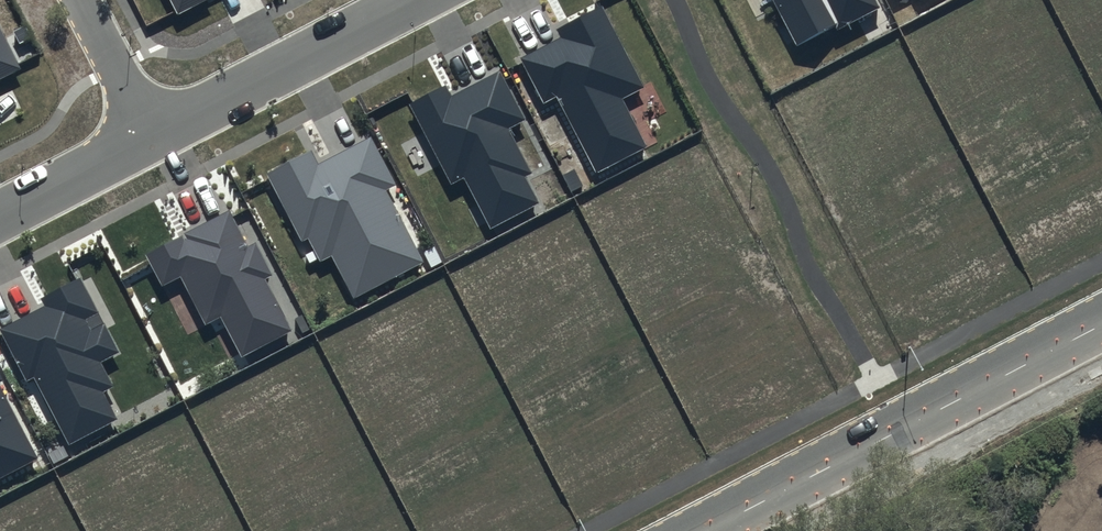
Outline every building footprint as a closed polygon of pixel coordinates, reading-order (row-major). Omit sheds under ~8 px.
[(178,9),(196,0),(173,0),(178,9)] [(794,45),(876,4),(875,0),(771,0),(794,45)] [(1020,0),(968,0),(979,22),(952,36),(958,47),(926,63),(951,112),(945,115),(965,153),(1032,118),(1075,201),(1101,187),(1101,159),(1020,0)] [(1101,73),(1101,0),(1065,0),(1101,73)] [(591,1),(545,25),(550,35),(512,54),(536,101),(556,91),(593,161),(638,138),(613,90),(632,80),(591,1)] [(20,63),(0,25),(0,74),(20,63)] [(443,85),(411,101),(450,179),(464,171),(489,221),(534,198),(521,172),(528,169),(504,122),(520,114),(497,70),(447,95),(443,85)] [(310,147),(265,170),(301,237),(307,234),(320,258),(330,252),(353,295),(422,259),(384,186),(394,181),(369,133),(316,160),(310,147)] [(179,230),(142,250),(159,283),(178,272),(204,321),(220,312),(240,352),(289,326),(261,274),(269,270),(252,239),(245,243),(226,206),(182,229),(185,234),(182,235),(179,230)] [(107,345),(69,273),(27,295),(38,307),(2,326),(59,435),(105,411),(92,386),(104,380),(90,353),(107,345)] [(36,454),(0,387),(0,473),(36,454)] [(164,422),(133,438),(175,518),(149,530),(220,530),(164,422)] [(121,479),(85,498),(102,530),(147,530),(121,479)]
